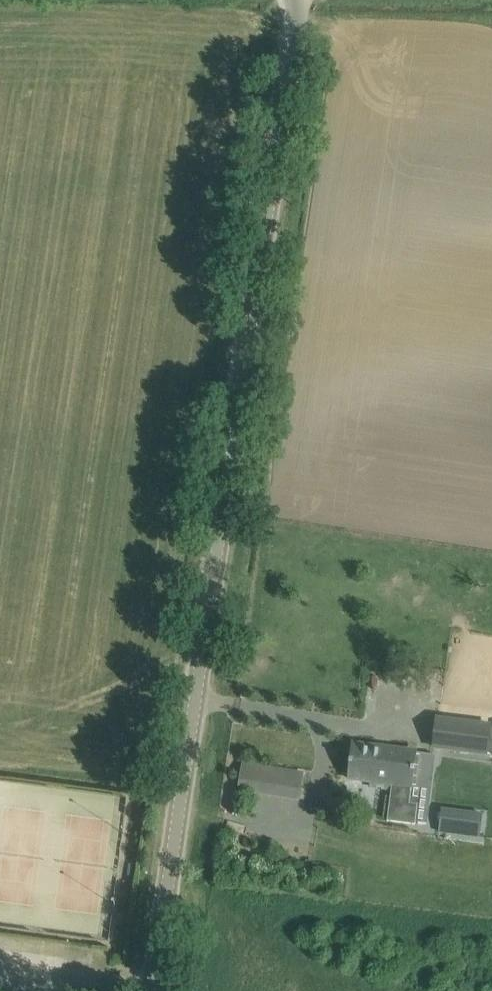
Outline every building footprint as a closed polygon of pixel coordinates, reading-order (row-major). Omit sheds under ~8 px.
[(436,719),(433,747),(486,754),(490,725),(436,719)] [(417,752),(353,744),(349,779),(371,781),(371,783),(392,786),(388,821),(415,825),(418,804),(410,804),(417,752)] [(304,774),(242,764),(238,788),(300,798),(304,774)] [(483,814),(443,808),(439,829),(480,835),(483,814)] [(34,905),(41,846),(35,845),(37,829),(15,826),(17,810),(7,809),(3,838),(31,842),(30,851),(0,847),(0,851),(0,900),(34,905)] [(82,889),(79,909),(98,912),(108,838),(101,837),(99,850),(82,847),(81,850),(68,848),(63,886),(82,889)]
